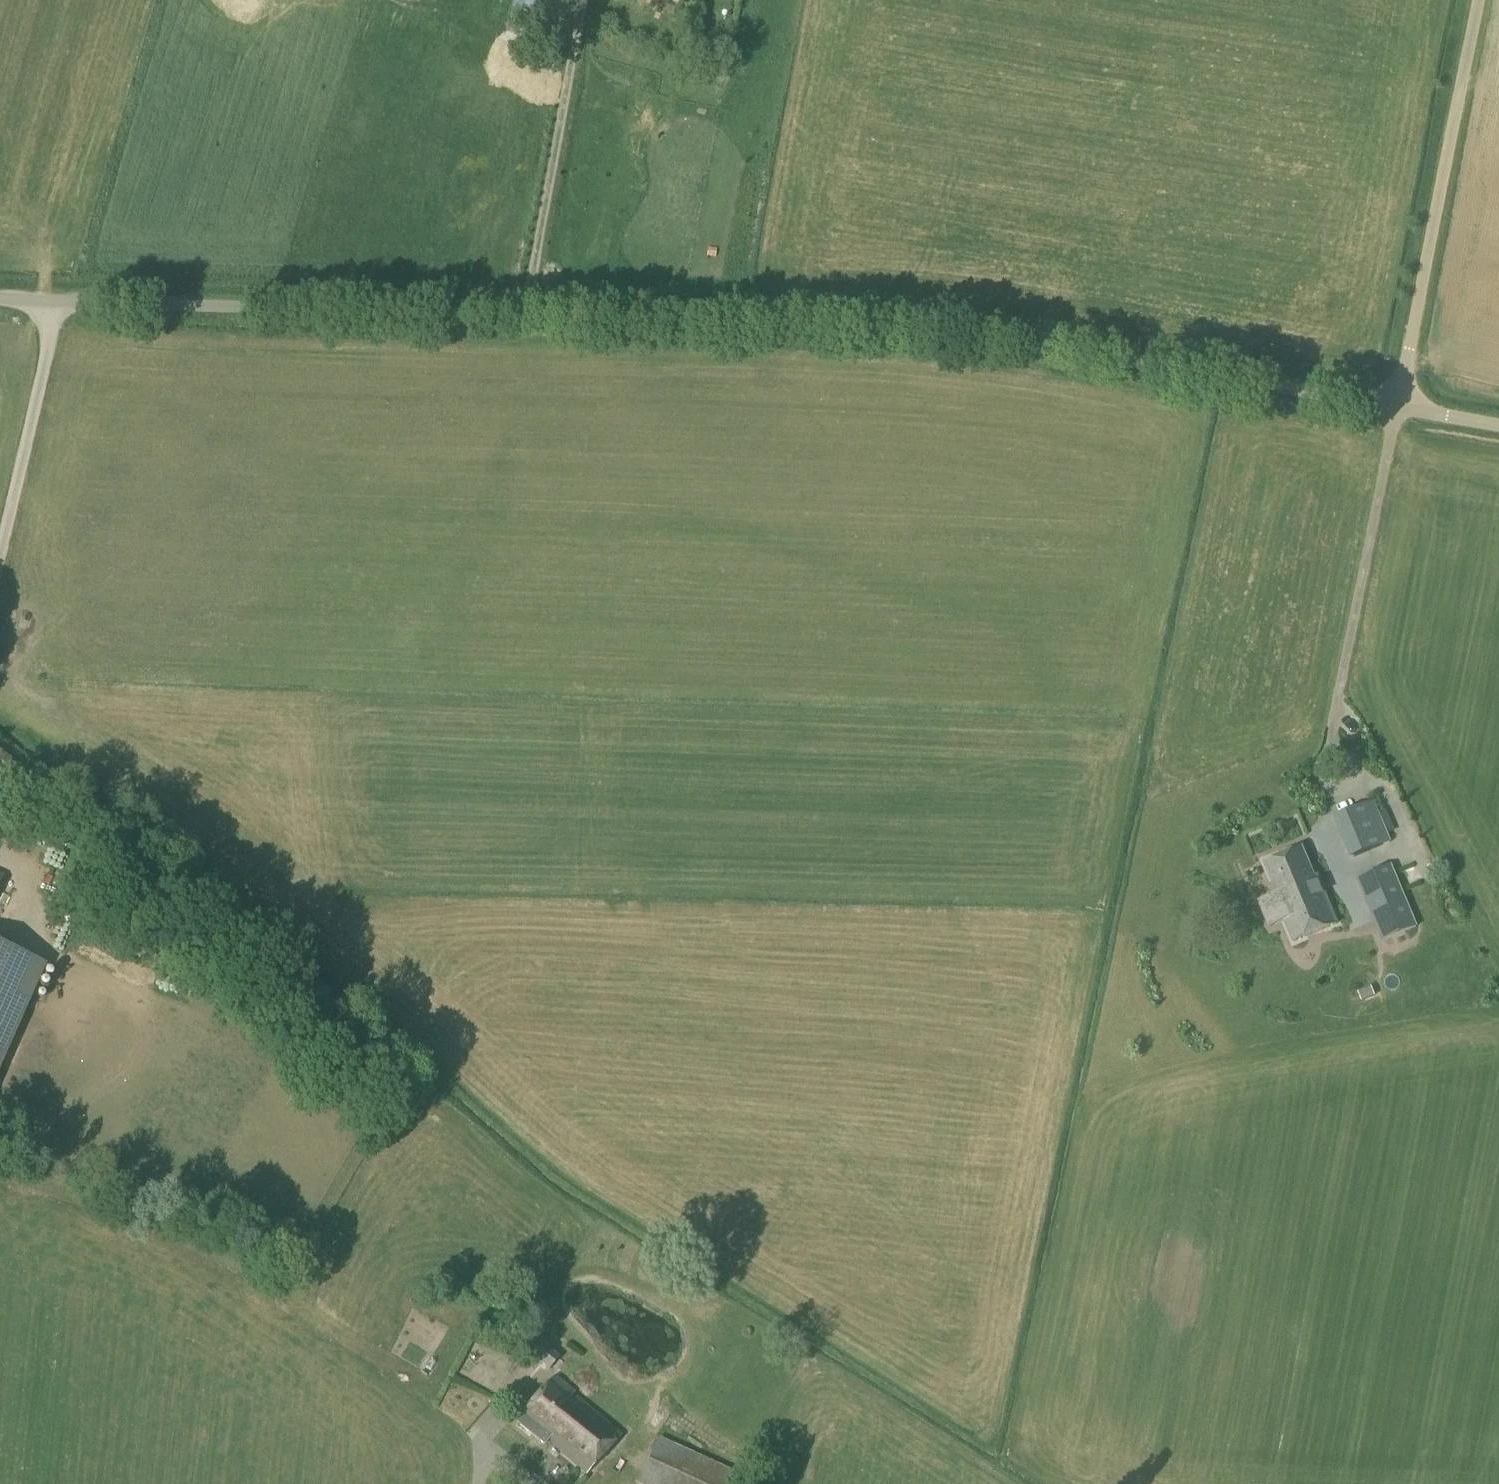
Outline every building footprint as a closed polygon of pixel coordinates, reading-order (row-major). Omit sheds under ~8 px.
[(510,19),(530,23),(535,0),(514,0),(510,19)] [(1353,857),(1390,841),(1372,802),(1336,818),(1353,857)] [(1312,878),(1301,851),(1265,866),(1276,892),(1258,899),(1265,917),(1281,911),(1294,942),(1336,924),(1316,876),(1312,878)] [(1369,912),(1404,897),(1390,865),(1355,880),(1369,912)] [(46,966),(0,946),(0,1070),(46,966)] [(548,1371),(560,1356),(540,1341),(529,1356),(548,1371)] [(586,1474),(619,1435),(572,1395),(573,1394),(554,1377),(515,1422),(544,1446),(548,1441),(586,1474)] [(732,1473),(659,1439),(638,1483),(639,1483),(726,1483),(732,1473)]
